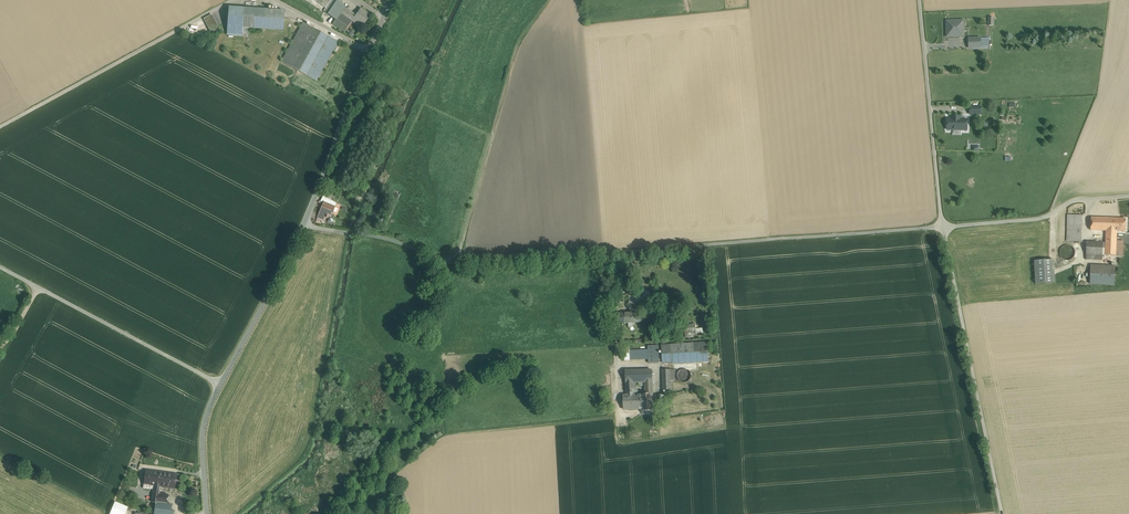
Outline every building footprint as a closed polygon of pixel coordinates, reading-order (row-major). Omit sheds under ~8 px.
[(327,8),(325,11),(329,14),(331,11),(333,13),(342,0),(315,0),(327,8)] [(285,11),(245,8),(243,28),(283,30),(285,11)] [(370,15),(361,9),(356,16),(349,11),(345,16),(357,24),(359,21),(364,24),(370,15)] [(211,33),(219,29),(211,14),(204,18),(211,33)] [(350,24),(339,16),(334,23),(345,31),(350,24)] [(962,21),(947,21),(947,37),(960,36),(960,27),(962,27),(962,21)] [(304,23),(282,62),(293,68),(314,29),(304,23)] [(314,29),(293,68),(307,75),(328,36),(314,29)] [(307,75),(317,81),(339,42),(328,36),(307,75)] [(961,116),(954,116),(954,119),(948,119),(947,130),(967,130),(967,119),(961,119),(961,116)] [(332,200),(323,195),(320,201),(324,203),(330,205),(332,200)] [(330,205),(324,203),(316,223),(319,224),(321,220),(322,220),(322,221),(322,223),(324,224),(327,217),(330,219),(335,207),(330,205)] [(1082,215),(1068,215),(1067,225),(1082,225),(1082,215)] [(1113,218),(1091,217),(1091,230),(1106,230),(1112,231),(1113,218)] [(1126,218),(1113,218),(1112,231),(1117,231),(1125,231),(1126,218)] [(1082,225),(1067,225),(1067,241),(1081,241),(1082,225)] [(1112,231),(1106,230),(1105,255),(1116,255),(1116,240),(1117,231),(1112,231)] [(1103,242),(1087,242),(1086,254),(1103,255),(1103,242)] [(1074,255),(1075,252),(1074,249),(1073,247),(1070,245),(1067,245),(1064,246),(1062,247),(1060,250),(1060,252),(1061,255),(1062,258),(1065,259),(1068,260),(1070,259),(1073,258),(1074,255)] [(1054,259),(1034,260),(1036,284),(1055,282),(1054,259)] [(1115,266),(1091,265),(1090,284),(1114,285),(1115,266)] [(640,312),(617,314),(618,324),(641,322),(640,312)] [(707,342),(661,345),(663,363),(672,362),(672,364),(708,361),(707,342)] [(659,346),(648,346),(649,350),(649,359),(649,363),(659,363),(659,346)] [(649,350),(629,351),(629,360),(649,359),(649,350)] [(652,370),(626,371),(626,383),(637,382),(645,382),(652,382),(652,370)] [(670,370),(662,370),(663,390),(671,390),(670,370)] [(637,382),(626,383),(627,395),(624,395),(624,410),(642,409),(641,395),(637,395),(637,382)] [(652,388),(645,388),(646,395),(641,395),(642,409),(653,409),(652,388)] [(154,486),(158,486),(159,472),(146,470),(144,484),(154,486)] [(159,472),(158,486),(160,487),(175,488),(176,474),(159,472)] [(158,486),(154,486),(154,490),(152,502),(156,503),(156,502),(158,503),(159,494),(160,487),(158,486)] [(168,495),(159,494),(158,503),(167,504),(168,495)] [(156,502),(156,503),(154,513),(171,513),(172,505),(167,504),(158,503),(156,502)]
